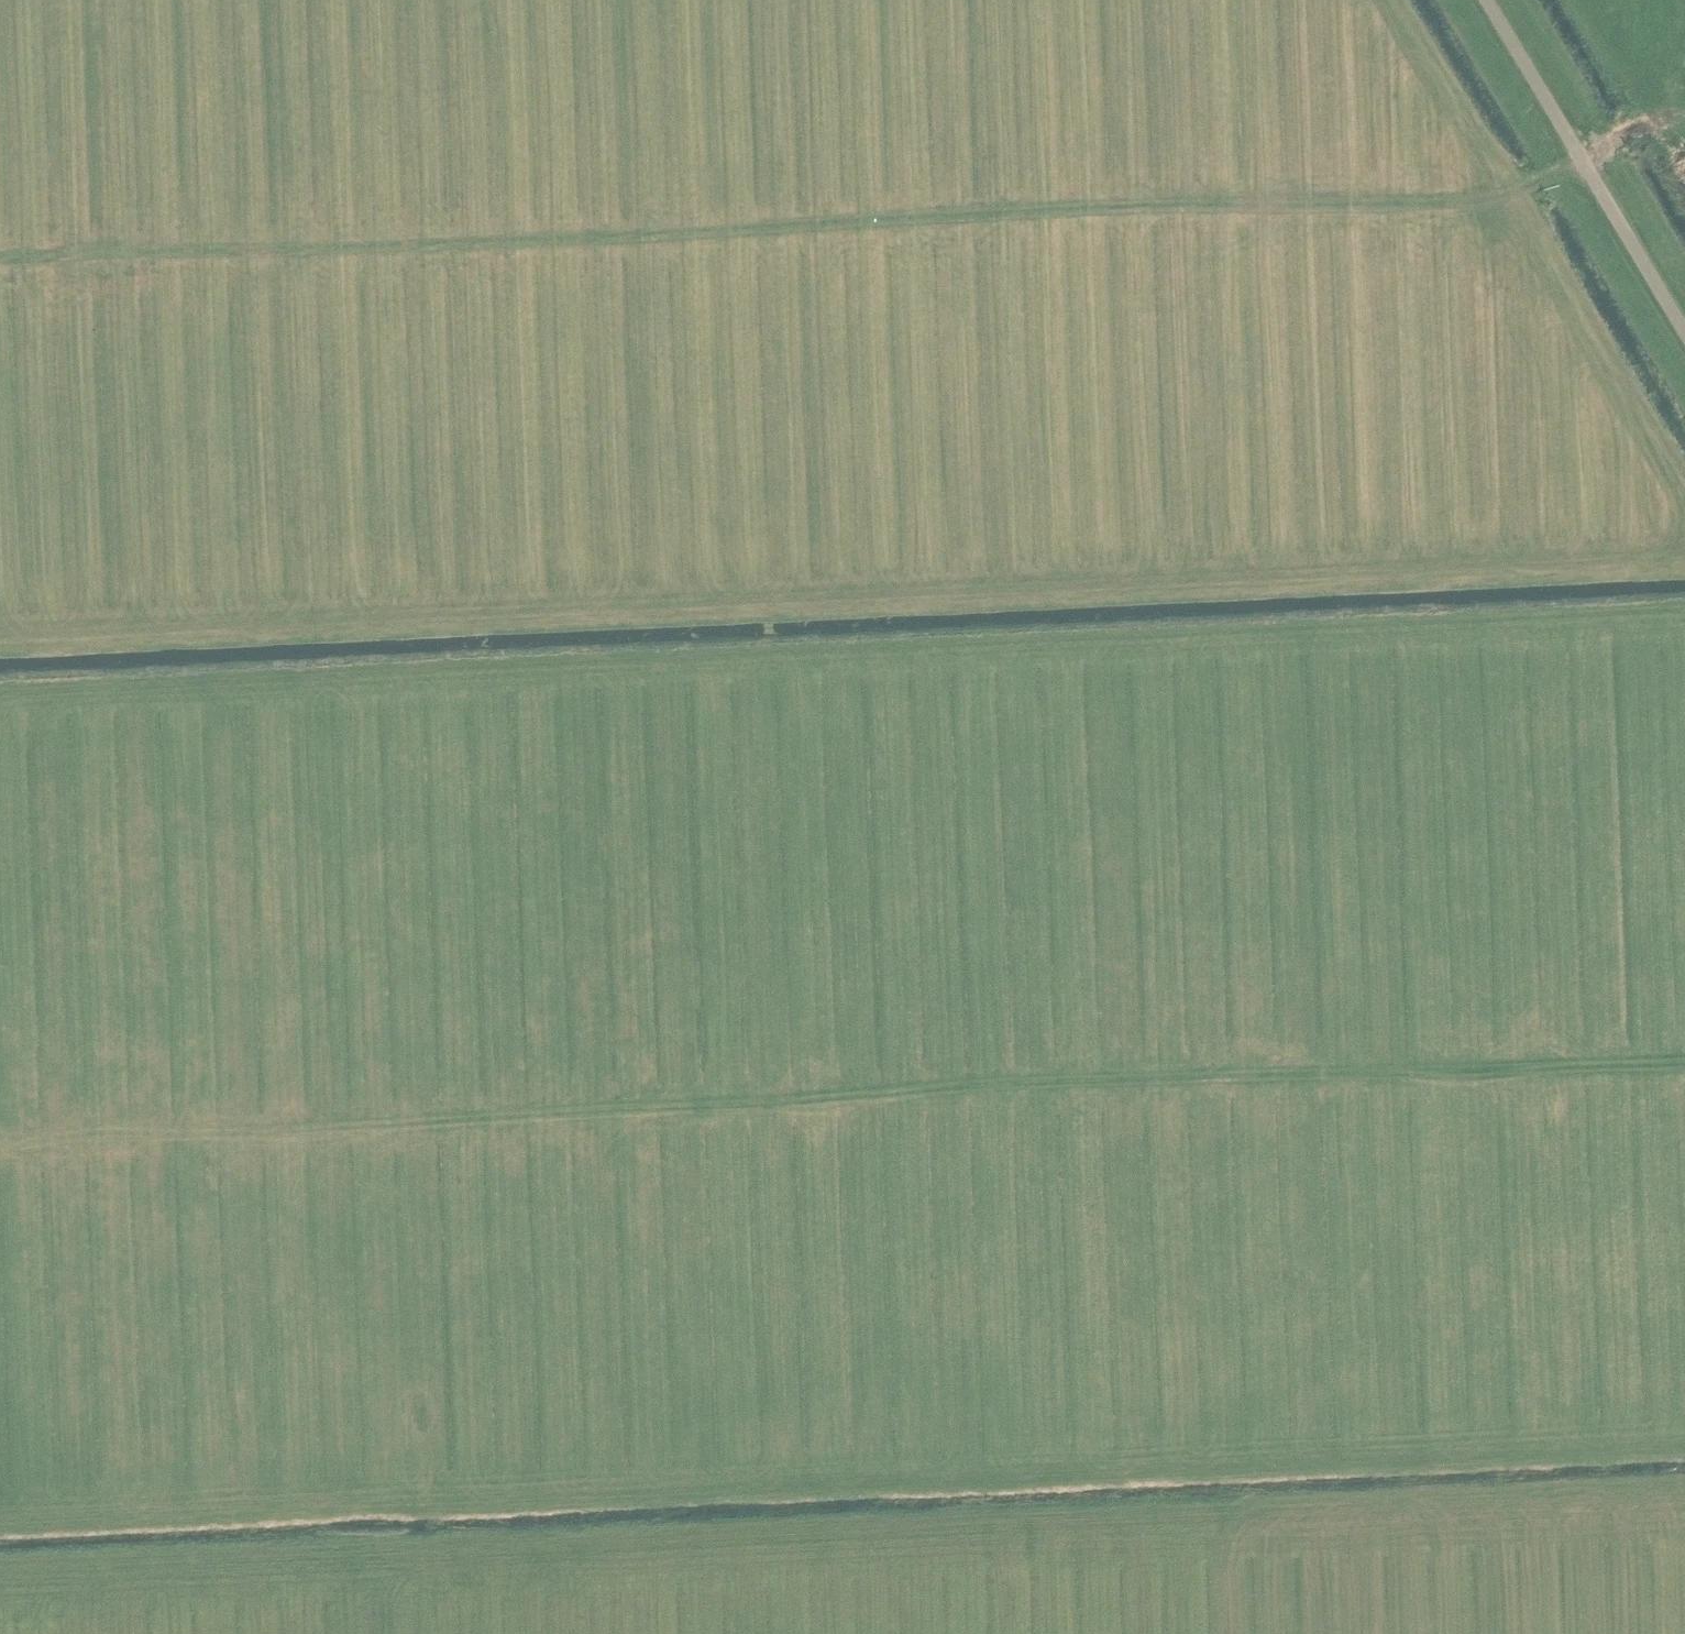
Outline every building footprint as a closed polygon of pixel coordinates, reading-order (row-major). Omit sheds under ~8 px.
[(1684,181),(1684,148),(1664,160),(1679,185),(1684,181)]
